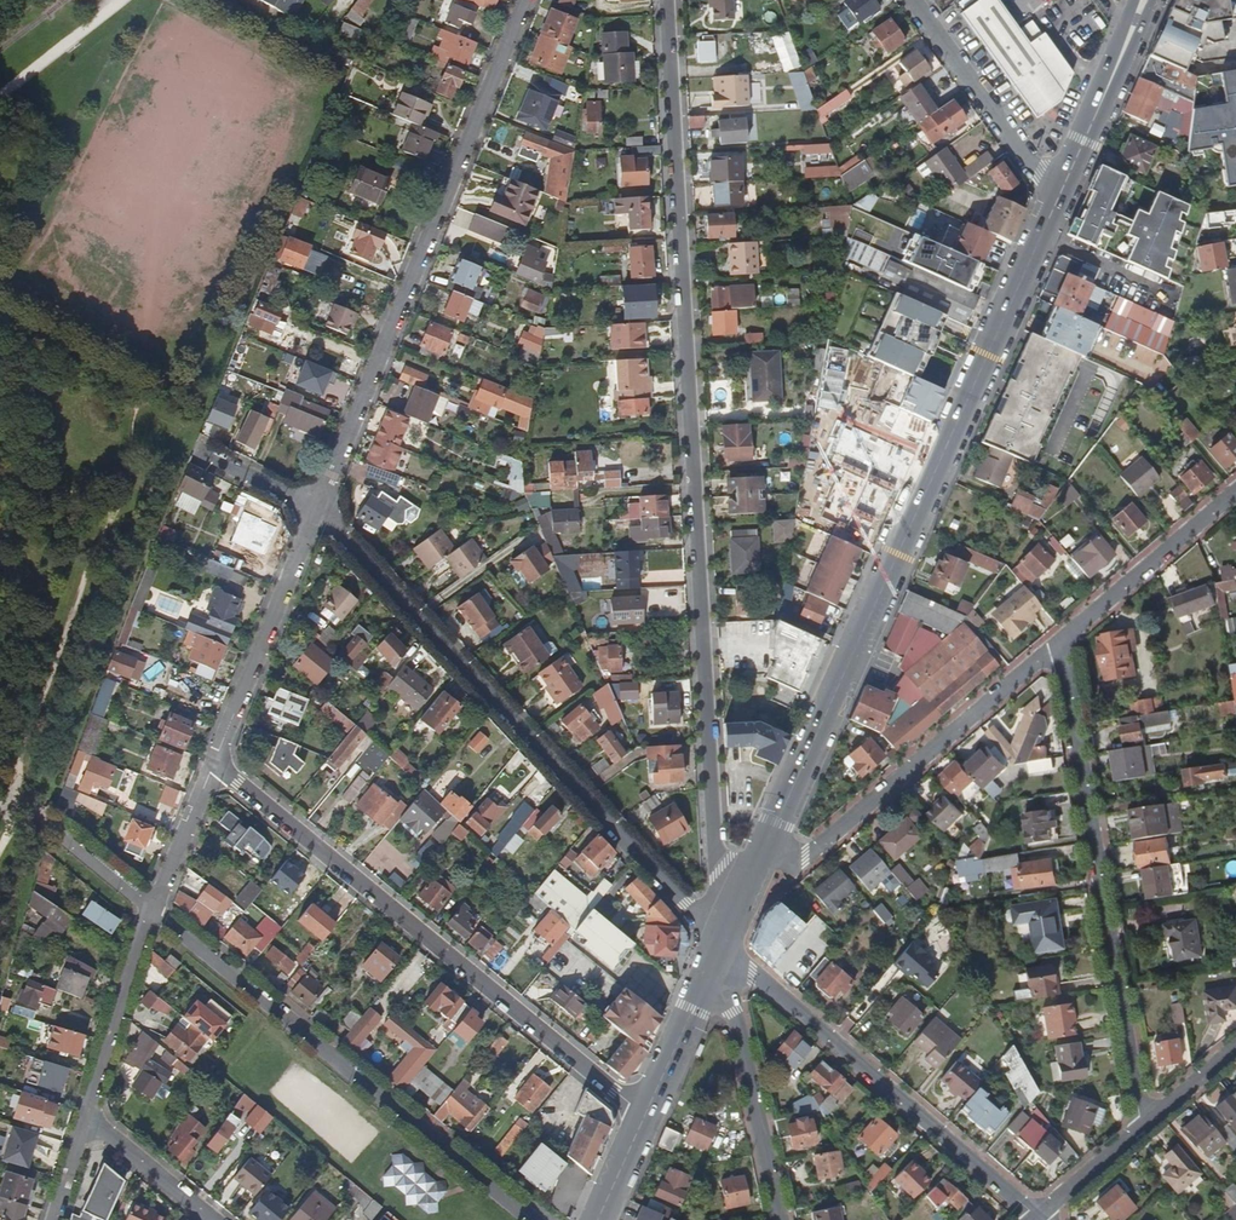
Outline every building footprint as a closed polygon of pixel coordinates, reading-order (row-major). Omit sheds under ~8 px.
[(293,18),(306,0),(269,0),(293,18)] [(372,0),(358,0),(351,9),(361,16),(372,0)] [(497,0),(462,0),(492,12),(497,0)] [(580,0),(560,0),(559,3),(576,10),(580,0)] [(733,0),(711,0),(711,3),(713,2),(714,20),(734,18),(733,0)] [(872,0),(850,0),(845,4),(858,22),(862,19),(864,22),(880,11),(872,0)] [(941,12),(958,0),(945,0),(936,7),(941,12)] [(1036,116),(1059,99),(1071,72),(1042,33),(1029,43),(997,0),(978,0),(960,13),(1036,116)] [(1198,24),(1218,21),(1229,19),(1225,0),(1171,0),(1167,9),(1198,24)] [(834,7),(850,29),(858,24),(842,2),(834,7)] [(471,25),(475,13),(452,4),(445,23),(459,29),(462,21),(471,25)] [(1198,24),(1167,9),(1157,32),(1150,47),(1146,55),(1183,72),(1196,44),(1200,46),(1202,42),(1220,40),(1218,21),(1198,24)] [(567,45),(577,20),(552,10),(542,35),(567,45)] [(408,46),(418,21),(411,18),(400,43),(408,46)] [(904,41),(890,20),(873,32),(877,38),(873,41),(879,51),(890,43),(893,48),(904,41)] [(361,41),(365,31),(345,22),(340,33),(361,41)] [(467,65),(475,43),(442,30),(439,37),(443,39),(440,48),(448,51),(446,57),(467,65)] [(626,55),(625,33),(601,35),(603,83),(633,81),(631,60),(627,61),(626,55)] [(561,73),(571,47),(567,45),(542,35),(531,61),(561,73)] [(714,60),(713,35),(701,35),(702,43),(699,43),(699,49),(700,54),(700,61),(714,60)] [(786,48),(786,41),(774,41),(774,49),(786,48)] [(929,69),(916,50),(899,63),(911,80),(929,69)] [(1193,93),(1195,77),(1183,72),(1146,55),(1124,105),(1121,111),(1145,123),(1160,90),(1191,104),(1193,93)] [(478,77),(463,70),(463,72),(448,66),(448,64),(436,60),(435,64),(447,69),(437,93),(450,97),(454,86),(457,87),(461,79),(475,84),(478,77)] [(775,74),(774,65),(756,64),(756,75),(775,74)] [(815,81),(807,70),(804,72),(808,85),(815,81)] [(1195,77),(1193,93),(1205,90),(1206,89),(1207,88),(1208,87),(1209,87),(1210,86),(1211,85),(1213,85),(1220,84),(1224,104),(1220,104),(1210,106),(1202,107),(1192,109),(1190,109),(1188,123),(1184,152),(1185,153),(1189,153),(1195,152),(1208,149),(1209,149),(1209,147),(1218,145),(1220,154),(1222,171),(1225,184),(1225,188),(1235,186),(1235,70),(1218,73),(1195,77)] [(751,105),(750,75),(718,77),(719,95),(715,95),(715,107),(751,105)] [(546,132),(561,96),(565,97),(570,85),(553,78),(548,90),(533,84),(518,120),(546,132)] [(936,109),(917,83),(899,95),(918,122),(936,109)] [(425,112),(429,103),(403,93),(393,116),(414,124),(421,128),(428,113),(425,112)] [(817,110),(812,95),(802,99),(808,110),(817,110)] [(820,117),(835,106),(831,100),(817,110),(820,117)] [(963,119),(951,101),(919,125),(932,142),(963,119)] [(600,132),(601,102),(588,102),(588,118),(587,123),(587,132),(600,132)] [(746,143),(744,113),(730,114),(730,119),(719,120),(721,144),(746,143)] [(705,126),(704,115),(689,116),(690,127),(705,126)] [(424,160),(432,140),(435,141),(438,135),(421,128),(414,124),(402,152),(424,160)] [(575,151),(577,137),(557,129),(552,141),(575,151)] [(566,202),(575,152),(526,134),(521,145),(522,145),(519,154),(534,161),(538,152),(552,158),(546,194),(566,202)] [(1151,155),(1155,147),(1129,134),(1118,161),(1128,166),(1126,170),(1141,177),(1151,155)] [(644,147),(644,138),(628,139),(628,147),(632,147),(644,147)] [(832,153),(830,144),(804,146),(804,155),(832,153)] [(1155,145),(1155,147),(1151,155),(1158,158),(1163,149),(1155,145)] [(1217,154),(1220,154),(1218,145),(1209,147),(1209,149),(1208,149),(1210,151),(1212,153),(1215,153),(1217,154)] [(647,184),(646,160),(641,160),(641,157),(661,156),(661,146),(644,147),(632,147),(632,156),(617,157),(618,186),(647,184)] [(948,194),(993,160),(986,151),(965,168),(967,171),(964,174),(945,148),(925,163),(948,194)] [(742,181),(740,157),(710,159),(712,183),(715,183),(742,181)] [(845,190),(877,169),(868,157),(858,164),(841,176),(845,190)] [(841,176),(858,164),(854,159),(838,170),(841,176)] [(1014,184),(1000,163),(987,172),(1002,193),(1014,184)] [(1122,176),(1099,165),(1096,171),(1094,170),(1086,189),(1087,190),(1082,201),(1088,203),(1116,216),(1117,214),(1107,210),(1122,176)] [(381,204),(391,180),(362,168),(351,192),(381,204)] [(525,223),(539,190),(504,176),(491,208),(525,223)] [(743,204),(742,181),(715,183),(716,206),(743,204)] [(862,211),(879,200),(873,192),(857,204),(862,211)] [(1187,205),(1156,192),(1146,214),(1137,210),(1130,223),(1170,241),(1172,233),(1178,234),(1181,223),(1176,221),(1178,214),(1184,215),(1187,205)] [(301,218),(308,201),(298,197),(291,214),(301,218)] [(651,233),(649,210),(647,211),(646,197),(615,199),(616,215),(628,214),(629,231),(631,231),(631,234),(651,233)] [(1010,242),(1025,209),(996,197),(982,230),(993,235),(1010,242)] [(1116,216),(1088,203),(1082,201),(1079,209),(1084,211),(1079,221),(1074,219),(1073,218),(1067,231),(1075,239),(1091,246),(1099,228),(1101,229),(1100,232),(1108,236),(1115,219),(1116,216)] [(569,220),(572,202),(566,202),(563,219),(569,220)] [(847,238),(852,207),(826,208),(826,219),(823,220),(823,228),(831,228),(832,239),(847,238)] [(1084,211),(1079,209),(1074,219),(1079,221),(1084,211)] [(1203,213),(1196,235),(1218,233),(1218,229),(1218,221),(1235,219),(1235,209),(1203,213)] [(490,230),(494,221),(475,213),(471,222),(490,230)] [(733,237),(732,215),(707,216),(708,238),(733,237)] [(953,251),(966,223),(952,216),(944,234),(927,227),(922,238),(953,251)] [(381,250),(387,234),(358,222),(350,242),(355,245),(351,255),(369,262),(375,247),(381,250)] [(981,264),(993,235),(982,230),(966,223),(953,251),(978,262),(981,264)] [(1170,241),(1130,223),(1129,225),(1125,233),(1135,238),(1125,261),(1165,280),(1168,269),(1162,268),(1164,259),(1170,261),(1173,251),(1167,249),(1170,241)] [(904,263),(916,235),(912,233),(910,238),(908,239),(900,255),(902,256),(900,261),(904,263)] [(926,273),(966,290),(978,262),(953,251),(922,238),(916,235),(904,263),(926,273)] [(301,268),(311,245),(290,237),(289,240),(285,239),(283,244),(281,243),(275,257),(301,268)] [(967,322),(978,297),(925,274),(926,273),(904,263),(900,261),(847,238),(843,258),(848,260),(849,257),(884,273),(882,276),(917,291),(913,301),(930,309),(931,307),(967,322)] [(759,241),(729,242),(730,274),(760,273),(759,241)] [(623,251),(622,244),(606,245),(606,252),(623,251)] [(1199,273),(1221,269),(1216,244),(1195,247),(1199,273)] [(653,276),(651,248),(645,248),(645,245),(637,246),(637,249),(629,249),(631,277),(639,277),(639,280),(647,279),(646,276),(653,276)] [(539,274),(543,263),(536,260),(540,251),(528,247),(524,258),(523,258),(517,274),(538,283),(541,275),(539,274)] [(1077,277),(1083,263),(1063,254),(1058,256),(1053,267),(1077,277)] [(305,269),(319,274),(324,260),(310,255),(305,269)] [(477,286),(484,269),(460,259),(449,289),(454,291),(472,298),(477,301),(482,288),(477,286)] [(981,264),(978,262),(966,290),(969,292),(971,287),(973,287),(980,270),(979,269),(981,264)] [(1083,263),(1077,277),(1092,284),(1099,270),(1083,263)] [(281,283),(275,281),(280,269),(270,265),(260,290),(275,296),(281,283)] [(1097,310),(1106,290),(1092,284),(1077,277),(1053,267),(1043,290),(1057,296),(1053,305),(1078,316),(1084,304),(1097,310)] [(1226,270),(1231,302),(1235,301),(1235,268),(1226,270)] [(482,288),(489,271),(484,269),(477,286),(482,288)] [(621,286),(620,276),(601,277),(601,287),(621,286)] [(754,307),(753,286),(711,288),(712,308),(730,307),(731,309),(734,308),(754,307)] [(655,314),(653,287),(638,288),(640,318),(654,317),(655,323),(671,322),(670,312),(655,314)] [(538,312),(545,297),(529,290),(523,306),(538,312)] [(799,305),(798,290),(786,291),(787,306),(799,305)] [(463,321),(472,298),(454,291),(445,313),(463,321)] [(890,312),(898,295),(894,293),(881,322),(887,325),(892,313),(890,312)] [(880,334),(870,358),(884,364),(912,377),(922,354),(924,355),(925,353),(926,351),(913,346),(916,340),(929,346),(942,314),(930,309),(913,301),(898,295),(890,312),(892,313),(887,325),(883,332),(882,335),(880,334)] [(1125,317),(1132,302),(1120,296),(1113,311),(1125,317)] [(276,324),(281,312),(259,303),(250,325),(271,335),(276,324)] [(350,326),(351,322),(354,324),(358,314),(334,304),(325,325),(346,334),(350,326)] [(1078,316),(1053,305),(1046,323),(1049,324),(1043,338),(1080,355),(1084,357),(1090,342),(1094,344),(1102,326),(1078,316)] [(736,333),(735,317),(754,315),(754,307),(734,308),(734,311),(712,313),(713,335),(736,333)] [(1169,336),(1153,329),(1125,317),(1113,311),(1105,328),(1137,342),(1148,347),(1164,353),(1169,336)] [(946,316),(942,314),(929,346),(932,347),(946,316)] [(1169,336),(1172,327),(1170,325),(1159,315),(1153,329),(1169,336)] [(1189,332),(1187,319),(1171,322),(1170,325),(1172,327),(1179,334),(1189,332)] [(444,355),(453,333),(431,323),(421,346),(422,346),(420,353),(439,360),(442,354),(444,355)] [(645,347),(645,335),(641,336),(640,323),(612,325),(614,349),(645,347)] [(1039,337),(1043,338),(1049,324),(1046,323),(1039,337)] [(280,338),(284,328),(276,324),(271,335),(280,338)] [(544,335),(545,328),(538,326),(537,328),(532,326),(529,334),(524,332),(519,344),(541,353),(544,335)] [(866,357),(870,358),(880,334),(882,335),(883,332),(878,330),(866,357)] [(763,343),(762,333),(749,334),(749,344),(763,343)] [(1039,336),(1030,333),(1017,362),(1020,363),(1028,344),(1034,347),(1039,336)] [(467,344),(470,338),(461,334),(458,340),(467,344)] [(244,345),(247,338),(241,335),(238,342),(244,345)] [(994,424),(986,443),(992,446),(1013,455),(1032,463),(1039,444),(1041,445),(1051,419),(1049,418),(1053,409),(1055,410),(1069,375),(1073,365),(1076,366),(1080,355),(1043,338),(1039,337),(1039,336),(1034,347),(1028,344),(1020,363),(1017,362),(1013,371),(1018,373),(1014,381),(1012,380),(1008,389),(1010,390),(1006,398),(1004,397),(1000,406),(1002,407),(999,415),(997,414),(992,423),(994,424)] [(961,349),(964,342),(958,339),(955,346),(961,349)] [(825,358),(828,340),(813,341),(813,345),(818,344),(816,359),(824,360),(825,358)] [(859,351),(868,354),(871,343),(862,340),(859,351)] [(926,351),(929,346),(916,340),(913,346),(926,351)] [(246,373),(255,351),(249,348),(250,347),(244,345),(238,342),(228,368),(242,375),(243,372),(246,373)] [(1090,342),(1084,357),(1087,358),(1094,344),(1090,342)] [(780,398),(778,352),(750,353),(752,400),(780,398)] [(922,354),(912,377),(918,379),(929,354),(925,353),(924,355),(922,354)] [(1189,366),(1187,357),(1169,360),(1177,369),(1189,366)] [(334,384),(338,372),(305,359),(295,383),(323,395),(329,382),(334,384)] [(648,389),(646,359),(616,360),(617,390),(624,390),(625,400),(647,398),(652,398),(651,389),(648,389)] [(423,388),(428,376),(407,367),(402,380),(415,385),(423,388)] [(260,394),(264,386),(230,371),(223,386),(231,390),(234,383),(260,394)] [(1158,401),(1184,378),(1181,374),(1154,397),(1158,401)] [(937,408),(944,390),(927,383),(918,379),(912,377),(898,409),(909,414),(930,423),(937,408)] [(528,431),(533,398),(482,378),(474,398),(475,398),(471,408),(483,413),(528,431)] [(1004,397),(1006,398),(1010,390),(1008,389),(1012,380),(1010,379),(1002,396),(1004,397)] [(426,423),(438,394),(423,388),(415,385),(403,414),(416,419),(426,423)] [(875,386),(872,399),(882,402),(886,389),(875,386)] [(319,436),(329,410),(302,400),(303,397),(286,389),(284,392),(279,406),(277,410),(286,413),(282,422),(319,436)] [(625,400),(624,390),(617,390),(615,391),(615,401),(619,400),(625,400)] [(441,416),(448,399),(440,395),(433,413),(441,416)] [(229,429),(238,404),(216,396),(206,420),(229,429)] [(648,413),(647,398),(625,400),(619,400),(620,415),(648,413)] [(253,449),(261,433),(267,435),(277,410),(279,406),(267,401),(264,410),(267,411),(265,416),(252,410),(237,441),(253,449)] [(483,413),(471,408),(461,404),(458,410),(480,419),(483,413)] [(1058,411),(1055,410),(1053,409),(1049,418),(1051,419),(1054,420),(1058,411)] [(406,434),(409,429),(405,427),(408,420),(388,411),(377,437),(397,445),(403,433),(406,434)] [(982,442),(986,443),(994,424),(992,423),(997,414),(995,413),(982,442)] [(426,435),(430,425),(426,423),(416,419),(412,429),(426,435)] [(1200,436),(1185,419),(1178,425),(1184,432),(1192,442),(1192,443),(1200,436)] [(752,459),(750,434),(749,434),(748,424),(723,425),(725,461),(752,459)] [(1192,442),(1184,432),(1177,438),(1184,448),(1192,442)] [(1230,434),(1210,450),(1225,468),(1235,459),(1235,441),(1230,434)] [(808,451),(811,436),(804,435),(802,450),(808,451)] [(466,450),(470,441),(464,438),(460,448),(466,450)] [(388,467),(397,447),(377,439),(369,459),(388,467)] [(1041,445),(1039,444),(1032,463),(1036,465),(1044,446),(1041,445)] [(538,453),(538,445),(525,446),(524,454),(538,453)] [(998,489),(1013,455),(992,446),(987,457),(982,469),(979,467),(974,478),(998,489)] [(826,447),(823,455),(815,452),(801,485),(824,495),(842,453),(826,447)] [(805,467),(808,451),(802,450),(800,459),(791,457),(790,468),(805,467)] [(577,479),(584,478),(584,474),(594,473),(594,472),(593,452),(576,453),(576,456),(577,462),(551,463),(550,463),(551,489),(578,488),(577,479)] [(1137,497),(1159,479),(1142,458),(1120,476),(1137,497)] [(524,492),(523,464),(512,459),(510,460),(508,482),(507,488),(522,494),(524,492)] [(1213,479),(1208,473),(1210,471),(1202,461),(1196,466),(1194,463),(1179,476),(1194,494),(1213,479)] [(208,489),(214,475),(189,463),(179,488),(203,500),(201,504),(214,509),(220,494),(208,489)] [(392,486),(396,476),(370,467),(367,476),(392,486)] [(408,472),(402,470),(401,473),(398,472),(397,475),(406,478),(408,472)] [(622,487),(621,471),(605,472),(605,478),(606,488),(622,487)] [(761,496),(760,478),(734,480),(735,497),(761,496)] [(1071,484),(1069,481),(1064,487),(1072,496),(1077,491),(1071,484)] [(1053,502),(1060,489),(1051,485),(1035,518),(1040,520),(1053,502)] [(1188,496),(1180,486),(1174,491),(1172,488),(1168,492),(1179,504),(1188,496)] [(512,501),(522,494),(507,488),(502,498),(512,501)] [(1027,514),(1035,497),(1018,489),(1009,506),(1027,514)] [(504,515),(527,499),(524,492),(522,494),(512,501),(500,510),(504,515)] [(421,511),(401,497),(397,502),(385,493),(380,500),(374,495),(360,514),(380,528),(387,517),(398,524),(408,522),(410,519),(413,522),(420,518),(421,511)] [(666,517),(665,495),(640,497),(642,527),(631,527),(631,539),(635,539),(635,543),(647,542),(647,538),(667,537),(667,528),(670,528),(669,516),(666,517)] [(762,514),(761,496),(735,497),(737,516),(762,514)] [(239,517),(243,506),(235,503),(230,514),(239,517)] [(1129,536),(1146,522),(1131,504),(1113,519),(1129,536)] [(579,532),(578,510),(553,511),(554,531),(561,530),(561,533),(579,532)] [(791,542),(795,520),(774,521),(775,543),(791,542)] [(253,543),(241,536),(245,530),(235,525),(223,546),(241,557),(244,552),(248,554),(248,553),(252,555),(256,547),(253,545),(253,543)] [(172,537),(171,532),(162,529),(160,536),(175,542),(176,538),(172,537)] [(456,550),(441,529),(414,548),(429,569),(446,558),(456,550)] [(760,571),(757,529),(732,531),(734,573),(760,571)] [(564,556),(555,536),(553,537),(550,531),(543,534),(547,542),(553,556),(562,556),(564,556)] [(1089,578),(1116,555),(1100,536),(1072,559),(1089,578)] [(836,606),(861,550),(832,537),(806,592),(836,606)] [(1062,546),(1054,537),(1051,539),(1053,541),(1051,543),(1057,550),(1062,546)] [(486,560),(472,539),(456,550),(446,558),(460,578),(486,560)] [(553,556),(547,542),(537,550),(533,545),(511,561),(518,570),(521,568),(531,583),(551,568),(548,565),(554,560),(553,556)] [(1038,578),(1054,562),(1038,545),(1021,561),(1023,562),(1017,567),(1031,581),(1032,582),(1037,577),(1038,578)] [(1066,552),(1062,546),(1057,550),(1062,556),(1066,552)] [(991,558),(969,548),(966,554),(976,559),(975,562),(987,567),(991,558)] [(243,562),(215,550),(211,559),(233,568),(240,571),(243,562)] [(639,589),(637,551),(614,553),(616,591),(639,589)] [(955,593),(968,564),(946,555),(942,565),(937,576),(933,574),(929,582),(955,593)] [(233,568),(211,559),(204,556),(201,563),(225,573),(225,574),(229,576),(233,568)] [(578,593),(562,556),(553,556),(554,560),(569,593),(578,593)] [(937,576),(942,565),(937,564),(933,574),(937,576)] [(1031,581),(1017,567),(1013,572),(1025,587),(1031,581)] [(139,610),(150,582),(142,578),(130,607),(139,610)] [(1219,583),(1224,620),(1231,619),(1226,592),(1235,590),(1235,580),(1219,583)] [(813,637),(825,610),(818,607),(820,603),(808,597),(803,608),(805,610),(804,612),(806,613),(804,619),(795,615),(796,608),(789,607),(793,586),(784,582),(777,620),(813,637)] [(751,609),(751,593),(759,592),(759,584),(750,584),(750,592),(736,592),(738,615),(747,614),(747,618),(758,617),(758,609),(751,609)] [(339,621),(354,602),(336,587),(330,595),(332,596),(323,607),(339,621)] [(1033,614),(1041,606),(1025,587),(1007,603),(1009,606),(995,618),(1012,638),(1026,625),(1023,622),(1033,614)] [(225,646),(236,620),(232,618),(232,617),(235,618),(238,611),(235,610),(235,608),(239,609),(241,603),(238,602),(238,601),(230,597),(232,593),(222,589),(221,591),(215,588),(211,598),(213,599),(211,603),(214,604),(207,622),(191,616),(187,625),(178,621),(176,626),(193,633),(225,646)] [(1217,605),(1211,588),(1172,601),(1180,617),(1217,605)] [(989,655),(996,650),(967,617),(909,590),(891,629),(884,644),(902,653),(917,621),(936,629),(904,657),(906,660),(905,668),(890,694),(884,691),(883,694),(865,687),(851,720),(882,734),(897,753),(902,749),(904,751),(912,746),(909,743),(999,666),(989,655)] [(589,602),(587,592),(578,593),(569,593),(575,607),(583,604),(589,602)] [(494,617),(478,594),(458,607),(475,631),(476,630),(482,638),(498,626),(493,618),(494,617)] [(643,622),(642,598),(612,600),(613,614),(623,613),(624,623),(643,622)] [(992,615),(995,618),(1009,606),(1007,603),(992,615)] [(587,613),(583,604),(575,607),(579,617),(587,613)] [(624,623),(623,613),(613,614),(614,624),(624,623)] [(1023,622),(1026,625),(1036,617),(1033,614),(1023,622)] [(790,709),(820,640),(813,637),(777,620),(772,630),(771,660),(775,660),(767,679),(771,681),(778,684),(777,687),(771,701),(790,709)] [(124,645),(132,625),(125,622),(117,642),(122,644),(124,645)] [(593,634),(587,623),(583,625),(587,635),(593,634)] [(1197,632),(1193,623),(1184,626),(1189,636),(1197,632)] [(401,624),(393,629),(401,640),(409,634),(401,624)] [(328,648),(339,634),(329,626),(318,640),(328,648)] [(359,652),(371,638),(357,626),(350,634),(355,637),(343,651),(347,655),(343,660),(357,672),(363,666),(361,665),(364,662),(367,658),(359,652)] [(550,657),(528,627),(503,645),(510,656),(513,653),(527,673),(550,657)] [(1137,675),(1133,650),(1130,651),(1126,631),(1106,635),(1106,637),(1100,638),(1105,667),(1107,667),(1108,670),(1106,671),(1108,680),(1137,675)] [(212,680),(225,646),(193,633),(186,650),(192,652),(189,660),(200,664),(197,674),(212,680)] [(406,652),(389,634),(380,644),(381,644),(387,650),(382,654),(393,665),(406,652)] [(605,643),(605,635),(591,636),(592,644),(605,643)] [(318,683),(334,662),(312,644),(295,665),(318,683)] [(622,672),(620,646),(609,647),(610,672),(622,672)] [(598,669),(607,668),(606,647),(597,647),(598,669)] [(131,671),(135,659),(118,653),(114,651),(108,669),(131,678),(134,672),(131,671)] [(527,673),(513,653),(510,656),(524,675),(527,673)] [(583,687),(562,657),(539,673),(551,690),(548,692),(558,705),(583,687)] [(383,684),(368,672),(369,670),(363,666),(357,672),(379,690),(383,684)] [(433,692),(419,679),(420,678),(405,666),(390,685),(419,709),(433,692)] [(120,684),(122,678),(106,672),(105,677),(114,681),(120,684)] [(100,717),(114,681),(105,677),(91,714),(100,717)] [(128,687),(130,682),(122,678),(120,684),(128,687)] [(638,681),(620,681),(620,699),(638,699),(638,681)] [(678,694),(677,683),(665,684),(666,694),(678,694)] [(624,718),(609,684),(597,692),(613,726),(624,718)] [(296,726),(307,700),(279,688),(268,714),(296,726)] [(460,706),(443,693),(425,715),(426,716),(423,720),(440,733),(460,706)] [(678,707),(678,694),(666,694),(665,694),(666,709),(653,709),(654,725),(679,723),(679,713),(678,707)] [(1015,749),(996,727),(989,733),(1015,763),(1017,763),(1039,714),(1043,710),(1045,709),(1044,701),(1041,699),(1027,712),(1030,716),(1029,719),(1015,749)] [(1165,713),(1163,699),(1147,701),(1135,703),(1138,717),(1165,713)] [(350,720),(327,701),(321,709),(343,728),(350,720)] [(1056,712),(1053,701),(1045,709),(1043,710),(1049,718),(1056,712)] [(598,728),(594,722),(599,717),(594,711),(588,716),(580,707),(562,722),(580,743),(598,728)] [(1148,746),(1145,727),(1171,723),(1169,712),(1165,713),(1138,717),(1124,719),(1129,749),(1144,747),(1148,746)] [(102,734),(107,720),(100,717),(91,714),(86,728),(102,734)] [(184,749),(194,723),(169,714),(159,739),(184,749)] [(1035,747),(1048,718),(1039,714),(1017,763),(1029,761),(1033,752),(1036,753),(1036,755),(1037,756),(1036,760),(1043,760),(1044,749),(1035,747)] [(370,727),(362,719),(356,726),(365,733),(370,727)] [(789,736),(758,722),(724,723),(726,747),(749,745),(759,750),(755,756),(776,766),(788,739),(789,736)] [(550,738),(560,729),(554,723),(543,731),(550,738)] [(365,733),(356,726),(329,759),(340,768),(357,747),(365,753),(374,742),(365,733)] [(621,749),(609,732),(598,741),(615,763),(626,755),(621,749)] [(477,753),(488,741),(480,733),(469,746),(477,753)] [(293,754),(297,745),(279,737),(275,747),(271,746),(264,763),(279,777),(288,767),(295,774),(304,764),(293,754)] [(862,777),(885,757),(870,739),(862,746),(869,754),(854,767),(862,777)] [(377,773),(390,757),(374,742),(365,753),(360,759),(377,773)] [(682,781),(681,757),(680,757),(680,745),(648,747),(648,761),(658,760),(658,773),(653,773),(653,783),(682,781)] [(172,778),(181,756),(156,746),(147,768),(172,778)] [(1149,776),(1144,747),(1129,749),(1115,751),(1120,781),(1149,776)] [(1008,768),(989,748),(967,768),(978,780),(986,789),(1008,768)] [(77,775),(86,753),(78,750),(69,772),(77,775)] [(1055,767),(1054,758),(1043,760),(1036,760),(1029,761),(1017,763),(1015,763),(1015,766),(1029,771),(1055,767)] [(610,767),(604,759),(592,768),(598,776),(610,767)] [(958,797),(978,780),(967,768),(961,762),(941,779),(958,797)] [(108,786),(113,775),(102,771),(99,769),(89,765),(79,789),(89,792),(94,780),(108,786)] [(1229,766),(1228,765),(1187,771),(1190,787),(1207,784),(1206,781),(1230,777),(1230,776),(1229,766)] [(360,792),(371,778),(364,773),(353,786),(360,792)] [(173,806),(180,789),(166,784),(160,801),(173,806)] [(380,825),(397,806),(375,785),(357,806),(380,825)] [(107,804),(64,786),(57,807),(70,818),(77,800),(102,817),(107,804)] [(441,805),(425,789),(406,813),(402,817),(425,837),(442,817),(446,820),(450,814),(441,805)] [(460,823),(472,809),(461,800),(460,801),(451,793),(441,805),(450,814),(460,823)] [(649,812),(661,803),(655,795),(643,804),(649,812)] [(965,815),(947,796),(929,813),(948,832),(965,815)] [(480,808),(485,802),(480,798),(475,804),(480,808)] [(486,822),(498,808),(488,799),(485,802),(480,808),(477,813),(472,809),(460,823),(467,829),(470,825),(482,835),(490,825),(486,822)] [(689,830),(675,805),(650,819),(664,844),(689,830)] [(1171,835),(1167,805),(1134,810),(1139,840),(1171,835)] [(402,817),(406,813),(397,806),(380,825),(389,833),(402,817)] [(539,841),(561,816),(552,807),(529,832),(539,841)] [(270,843),(261,837),(262,836),(249,826),(247,830),(239,824),(242,820),(229,810),(221,821),(234,831),(227,839),(245,853),(247,850),(252,855),(255,851),(261,855),(270,843)] [(1054,840),(1053,830),(1060,829),(1059,822),(1052,823),(1050,811),(1026,815),(1030,843),(1054,840)] [(518,832),(523,826),(514,818),(498,838),(501,840),(493,849),(497,852),(494,855),(497,857),(518,832)] [(896,859),(922,836),(907,819),(881,842),(896,859)] [(147,838),(151,828),(133,821),(125,840),(144,847),(147,838)] [(462,839),(469,831),(467,829),(460,823),(453,831),(462,839)] [(991,835),(981,823),(977,831),(983,838),(988,843),(991,835)] [(152,840),(156,830),(151,828),(147,838),(152,840)] [(503,863),(524,837),(518,832),(497,857),(503,863)] [(593,876),(615,853),(599,836),(576,859),(593,876)] [(982,860),(988,843),(983,838),(973,849),(982,860)] [(1173,863),(1169,840),(1136,845),(1138,861),(1142,860),(1143,867),(1173,863)] [(1023,853),(1022,846),(995,851),(995,853),(991,854),(992,858),(1018,854),(1023,853)] [(50,902),(54,887),(47,884),(55,858),(46,850),(33,890),(50,902)] [(871,893),(893,874),(891,872),(873,850),(864,858),(865,860),(862,863),(860,860),(851,868),(871,893)] [(987,870),(1020,865),(1018,854),(992,858),(982,860),(977,861),(976,857),(960,860),(963,876),(988,872),(987,870)] [(485,871),(494,861),(489,857),(480,867),(485,871)] [(492,877),(500,866),(494,861),(485,871),(492,877)] [(1058,885),(1055,861),(1023,865),(1024,870),(1015,871),(1017,890),(1058,885)] [(602,899),(613,886),(604,879),(593,892),(559,864),(535,894),(548,906),(574,932),(592,911),(602,899)] [(899,865),(891,872),(893,874),(919,904),(931,894),(920,880),(915,884),(899,865)] [(1176,896),(1171,865),(1147,869),(1152,899),(1176,896)] [(838,901),(855,887),(842,871),(816,893),(835,915),(844,907),(838,901)] [(438,907),(456,885),(439,872),(434,879),(433,878),(421,893),(438,907)] [(675,957),(677,920),(638,878),(626,891),(626,892),(639,904),(648,912),(646,944),(649,944),(648,947),(651,947),(651,955),(675,957)] [(263,889),(252,880),(242,893),(247,897),(241,905),(247,909),(263,889)] [(225,910),(232,901),(210,884),(197,902),(179,891),(174,902),(203,926),(218,905),(225,910)] [(938,897),(944,899),(948,889),(942,887),(938,897)] [(946,910),(955,891),(948,888),(948,889),(944,899),(938,912),(946,910)] [(50,902),(33,890),(29,903),(45,914),(51,906),(54,908),(56,905),(50,902)] [(323,909),(337,919),(345,907),(346,908),(350,902),(335,892),(323,909)] [(639,904),(626,892),(623,895),(636,907),(639,904)] [(548,906),(535,894),(528,902),(538,912),(541,909),(543,911),(548,906)] [(119,919),(96,903),(98,899),(94,896),(82,914),(109,932),(119,919)] [(602,920),(612,908),(602,899),(592,911),(602,920)] [(1067,949),(1059,900),(1016,907),(1018,925),(1034,922),(1039,953),(1067,949)] [(466,938),(478,925),(474,922),(476,919),(466,911),(469,907),(464,903),(448,922),(466,938)] [(336,924),(322,913),(323,910),(316,904),(313,905),(300,920),(324,939),(336,924)] [(882,904),(874,911),(887,926),(895,919),(882,904)] [(60,933),(72,916),(56,905),(54,908),(51,906),(45,914),(48,916),(44,922),(55,929),(60,933)] [(228,932),(239,919),(247,909),(241,905),(223,928),(228,932)] [(616,963),(625,953),(630,952),(635,946),(628,940),(620,934),(602,920),(592,911),(574,932),(586,942),(582,948),(613,973),(617,968),(616,963)] [(272,941),(289,920),(281,913),(264,934),(272,941)] [(513,948),(531,923),(517,913),(499,937),(513,948)] [(551,945),(565,928),(548,913),(534,930),(540,936),(539,938),(543,942),(545,940),(551,945)] [(247,955),(261,938),(239,919),(228,932),(225,937),(247,955)] [(822,941),(813,933),(817,929),(806,919),(789,939),(809,956),(812,952),(817,956),(825,946),(820,942),(822,941)] [(689,947),(690,942),(688,942),(688,937),(687,937),(688,933),(677,920),(675,957),(686,958),(686,951),(688,951),(688,947),(689,947)] [(223,928),(214,921),(207,929),(222,941),(225,937),(228,932),(223,928)] [(1204,957),(1199,921),(1168,925),(1170,937),(1176,936),(1180,961),(1204,957)] [(45,943),(55,929),(44,922),(39,930),(23,922),(21,930),(45,943)] [(628,940),(636,930),(629,924),(620,934),(628,940)] [(493,935),(482,926),(478,930),(489,939),(493,935)] [(481,950),(489,939),(478,930),(469,941),(481,950)] [(886,948),(894,939),(885,931),(877,940),(886,948)] [(956,936),(958,941),(966,938),(964,933),(956,936)] [(558,952),(568,939),(563,935),(553,947),(558,952)] [(493,959),(504,946),(497,940),(486,953),(493,959)] [(926,953),(913,941),(894,964),(902,971),(905,967),(912,973),(928,987),(939,974),(931,968),(934,964),(924,956),(926,953)] [(316,949),(309,943),(299,956),(306,961),(316,949)] [(381,980),(399,958),(382,943),(363,966),(381,980)] [(549,963),(558,952),(553,947),(551,950),(550,951),(543,958),(549,963)] [(295,965),(274,948),(267,956),(288,974),(295,965)] [(164,961),(151,951),(149,960),(169,977),(174,969),(164,961)] [(617,968),(630,952),(625,953),(616,963),(617,968)] [(181,963),(170,954),(164,961),(174,969),(175,970),(181,963)] [(306,961),(299,956),(296,960),(303,966),(306,961)] [(849,978),(825,958),(810,975),(816,980),(817,986),(829,997),(833,996),(834,997),(842,987),(846,990),(856,979),(851,975),(849,978)] [(266,968),(256,960),(252,966),(261,973),(266,968)] [(1059,995),(1054,966),(1028,970),(1033,999),(1059,995)] [(909,977),(912,973),(905,967),(902,971),(909,977)] [(84,989),(89,977),(65,968),(57,989),(81,998),(84,989)] [(322,987),(300,969),(294,976),(301,982),(293,992),(308,1004),(322,987)] [(279,988),(288,977),(282,972),(276,979),(270,974),(266,978),(279,988)] [(52,1007),(57,989),(43,984),(43,986),(28,981),(24,993),(22,992),(19,1002),(39,1009),(41,1003),(52,1007)] [(452,1032),(471,1008),(440,983),(425,1002),(433,1009),(436,1006),(441,1011),(441,1014),(446,1017),(448,1017),(450,1018),(443,1026),(452,1032)] [(288,995),(293,989),(287,985),(282,991),(288,995)] [(586,1004),(562,985),(550,1000),(574,1019),(586,1004)] [(662,1019),(625,989),(617,999),(657,1030),(662,1019)] [(1234,989),(1204,993),(1208,1023),(1224,1020),(1222,1010),(1235,1008),(1235,1003),(1234,989)] [(149,1008),(158,997),(150,991),(141,1002),(149,1008)] [(9,998),(1,995),(0,999),(0,1008),(5,1010),(9,998)] [(924,1016),(908,1002),(910,1000),(905,995),(893,1009),(897,1012),(890,1020),(907,1035),(924,1016)] [(984,1016),(992,1007),(986,997),(975,1008),(984,1016)] [(657,1030),(617,999),(604,1016),(628,1036),(627,1037),(647,1053),(655,1036),(657,1030)] [(1074,1024),(1073,1017),(1076,1016),(1074,1004),(1044,1008),(1049,1040),(1076,1035),(1074,1024)] [(1185,1022),(1182,1004),(1173,1006),(1176,1024),(1185,1022)] [(33,1019),(35,1011),(15,1005),(15,1008),(11,1007),(10,1011),(33,1019)] [(211,1041),(229,1019),(212,1005),(194,1027),(207,1038),(211,1041)] [(367,1035),(382,1016),(370,1007),(363,1016),(351,1031),(343,1041),(404,1091),(412,1081),(424,1066),(437,1051),(437,1050),(422,1037),(413,1047),(400,1063),(386,1051),(367,1035)] [(331,1018),(319,1008),(313,1015),(324,1025),(331,1018)] [(467,1041),(482,1022),(474,1015),(476,1013),(471,1008),(452,1032),(448,1036),(461,1046),(466,1040),(467,1041)] [(351,1031),(363,1016),(354,1009),(342,1024),(351,1031)] [(399,1035),(407,1025),(393,1013),(384,1023),(399,1035)] [(961,1042),(935,1018),(915,1041),(930,1054),(926,1058),(938,1068),(961,1042)] [(84,1034),(54,1025),(47,1046),(77,1055),(84,1034)] [(189,1060),(207,1038),(194,1027),(191,1025),(185,1033),(176,1025),(164,1040),(189,1060)] [(422,1037),(407,1025),(399,1035),(413,1047),(422,1037)] [(172,1074),(149,1059),(158,1043),(142,1030),(125,1063),(134,1068),(135,1066),(142,1071),(133,1085),(153,1098),(162,1082),(165,1084),(172,1074)] [(792,1071),(812,1047),(794,1032),(774,1056),(792,1071)] [(1013,1045),(1006,1033),(999,1042),(1009,1050),(1013,1045)] [(413,1047),(399,1035),(386,1051),(400,1063),(413,1047)] [(492,1062),(508,1042),(499,1035),(483,1055),(492,1062)] [(1182,1063),(1178,1035),(1162,1038),(1163,1043),(1155,1044),(1158,1066),(1182,1063)] [(9,1040),(0,1037),(0,1047),(6,1048),(7,1049),(9,1040)] [(647,1053),(627,1037),(606,1064),(623,1077),(637,1075),(641,1065),(647,1053)] [(1083,1061),(1081,1043),(1058,1046),(1062,1080),(1087,1077),(1085,1060),(1083,1061)] [(1004,1056),(1006,1053),(996,1045),(976,1067),(986,1076),(1004,1056)] [(1038,1092),(1013,1045),(1009,1050),(1006,1053),(1004,1056),(1012,1071),(1006,1074),(1025,1108),(1038,1092)] [(177,1058),(164,1048),(160,1052),(173,1063),(177,1058)] [(61,1092),(69,1067),(34,1057),(30,1070),(41,1074),(38,1085),(61,1092)] [(189,1068),(177,1058),(173,1063),(172,1064),(184,1074),(189,1068)] [(983,1080),(958,1060),(942,1078),(959,1093),(960,1092),(968,1098),(983,1080)] [(810,1075),(807,1072),(801,1079),(811,1095),(819,1109),(822,1106),(831,1114),(853,1088),(823,1062),(810,1075)] [(455,1090),(424,1066),(412,1081),(419,1087),(442,1106),(455,1090)] [(531,1110),(550,1088),(534,1075),(515,1097),(531,1110)] [(490,1109),(467,1090),(471,1085),(464,1079),(455,1090),(442,1106),(434,1116),(442,1122),(450,1112),(473,1130),(490,1109)] [(411,1097),(419,1087),(412,1081),(404,1091),(411,1097)] [(975,1123),(991,1104),(984,1098),(987,1094),(980,1088),(961,1111),(975,1123)] [(44,1102),(45,1097),(22,1090),(17,1109),(39,1116),(36,1124),(49,1128),(56,1105),(44,1102)] [(587,1173),(610,1123),(608,1109),(584,1090),(575,1111),(584,1116),(566,1155),(587,1173)] [(253,1101),(244,1094),(240,1100),(248,1107),(253,1101)] [(819,1109),(811,1095),(792,1104),(798,1116),(821,1111),(819,1109)] [(1232,1096),(1226,1101),(1218,1108),(1235,1130),(1235,1100),(1233,1097),(1232,1096)] [(1100,1128),(1106,1112),(1073,1099),(1063,1125),(1087,1134),(1090,1125),(1100,1128)] [(272,1118),(259,1107),(260,1106),(253,1101),(248,1107),(240,1100),(207,1145),(217,1152),(240,1120),(240,1118),(241,1117),(260,1132),(272,1118)] [(990,1135),(1008,1113),(1003,1108),(1000,1111),(991,1104),(975,1123),(977,1124),(990,1135)] [(1014,1137),(1030,1118),(1022,1111),(1006,1130),(1014,1137)] [(190,1148),(205,1130),(185,1114),(170,1138),(174,1141),(173,1142),(175,1143),(170,1150),(186,1163),(192,1155),(191,1154),(193,1152),(190,1148)] [(1217,1131),(1203,1114),(1183,1131),(1196,1146),(1198,1144),(1208,1156),(1226,1141),(1217,1131)] [(816,1142),(810,1117),(796,1120),(797,1123),(785,1126),(788,1137),(790,1136),(793,1147),(816,1142)] [(706,1150),(717,1127),(697,1118),(686,1141),(706,1150)] [(897,1136),(876,1119),(859,1138),(879,1156),(897,1136)] [(1033,1151),(1048,1133),(1033,1121),(1019,1138),(1033,1151)] [(11,1125),(8,1124),(0,1151),(0,1160),(1,1160),(11,1125)] [(503,1155),(524,1130),(516,1124),(495,1149),(503,1155)] [(33,1147),(38,1133),(11,1125),(1,1160),(27,1168),(31,1154),(28,1153),(30,1146),(33,1147)] [(1226,1125),(1217,1131),(1226,1141),(1235,1152),(1235,1136),(1226,1125)] [(672,1151),(680,1133),(667,1127),(659,1146),(672,1151)] [(1077,1154),(1067,1142),(1063,1146),(1048,1133),(1033,1151),(1026,1160),(1034,1167),(1039,1161),(1046,1168),(1058,1154),(1064,1159),(1056,1168),(1063,1174),(1068,1172),(1064,1169),(1068,1164),(1067,1163),(1077,1154)] [(559,1171),(564,1164),(541,1144),(519,1169),(549,1194),(559,1171)] [(1174,1187),(1197,1169),(1178,1147),(1166,1157),(1175,1168),(1165,1176),(1174,1187)] [(843,1175),(838,1152),(815,1156),(819,1179),(843,1175)] [(446,1191),(445,1181),(435,1182),(424,1173),(423,1163),(413,1164),(401,1154),(391,1155),(392,1165),(382,1177),(383,1187),(393,1186),(405,1195),(406,1205),(416,1205),(427,1214),(437,1213),(436,1203),(446,1191)] [(271,1176),(249,1159),(234,1178),(255,1195),(271,1176)] [(123,1179),(103,1162),(79,1216),(72,1212),(70,1219),(103,1219),(106,1219),(123,1179)] [(923,1176),(919,1172),(920,1170),(912,1163),(894,1181),(914,1200),(930,1183),(923,1176)] [(874,1189),(890,1172),(884,1166),(868,1183),(871,1186),(874,1189)] [(684,1187),(687,1182),(689,1176),(671,1168),(665,1184),(662,1182),(657,1195),(680,1205),(687,1189),(684,1187)] [(1180,1193),(1202,1175),(1197,1169),(1174,1187),(1180,1193)] [(28,1203),(35,1180),(13,1174),(13,1175),(9,1174),(3,1195),(28,1203)] [(750,1204),(744,1177),(721,1182),(727,1209),(750,1204)] [(944,1180),(927,1197),(937,1209),(944,1201),(948,1204),(950,1202),(958,1209),(950,1218),(953,1219),(959,1219),(966,1213),(973,1206),(944,1180)] [(862,1192),(860,1182),(848,1185),(850,1194),(862,1192)] [(868,1189),(864,1182),(860,1182),(862,1192),(862,1194),(871,1192),(868,1189)] [(358,1200),(364,1192),(356,1185),(349,1194),(358,1201),(358,1200)] [(1117,1186),(1098,1203),(1113,1219),(1124,1219),(1137,1209),(1117,1186)] [(335,1210),(313,1191),(289,1219),(327,1219),(335,1210)] [(283,1204),(268,1192),(250,1213),(258,1219),(270,1219),(278,1210),(283,1204)] [(368,1207),(374,1200),(364,1192),(358,1200),(368,1207)] [(1227,1192),(1219,1199),(1229,1211),(1235,1205),(1235,1203),(1227,1192)] [(25,1204),(0,1197),(0,1214),(2,1214),(0,1219),(22,1219),(23,1217),(21,1217),(25,1204)] [(666,1205),(651,1199),(647,1208),(662,1214),(663,1212),(665,1206),(666,1205)] [(382,1207),(374,1200),(368,1207),(361,1215),(367,1219),(371,1219),(382,1207)] [(164,1219),(154,1215),(148,1212),(149,1209),(133,1202),(124,1219),(164,1219)] [(671,1216),(674,1210),(665,1206),(663,1212),(671,1216)] [(662,1214),(647,1208),(645,1207),(639,1219),(659,1219),(662,1214)] [(839,1207),(814,1211),(816,1219),(841,1219),(839,1207)] [(979,1208),(970,1217),(966,1213),(959,1219),(990,1219),(979,1208)] [(284,1215),(278,1210),(270,1219),(271,1219),(280,1219),(284,1215)] [(387,1211),(380,1219),(398,1219),(387,1211)]
